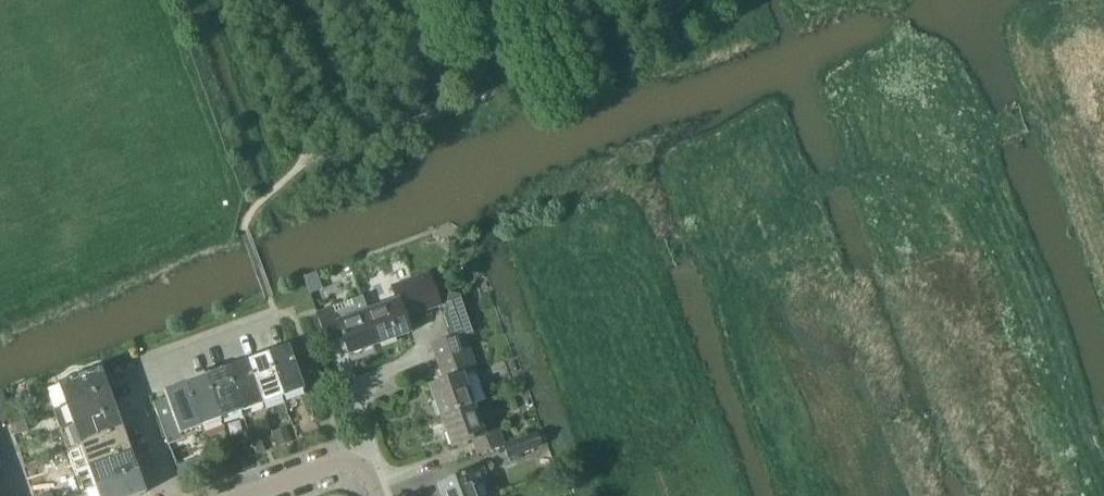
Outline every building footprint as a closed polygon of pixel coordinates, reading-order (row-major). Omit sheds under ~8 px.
[(368,311),(379,344),(411,333),(406,319),(441,306),(429,274),(392,287),(397,300),(368,311)] [(441,418),(475,406),(464,376),(478,371),(465,336),(474,333),(460,296),(449,297),(445,317),(452,338),(449,339),(450,340),(432,346),(444,381),(430,386),(441,418)] [(379,344),(368,311),(338,322),(333,307),(317,313),(327,340),(343,335),(350,355),(379,344)] [(288,346),(267,354),(283,397),(304,390),(294,362),(288,346)] [(267,354),(246,361),(262,405),(283,397),(267,354)] [(244,362),(226,369),(242,412),(262,405),(246,361),(244,362)] [(66,405),(108,390),(101,369),(58,384),(66,405)] [(226,369),(205,376),(221,420),(242,412),(226,369)] [(205,376),(185,383),(201,427),(221,420),(205,376)] [(166,395),(151,401),(167,444),(181,438),(180,434),(201,427),(185,383),(164,391),(166,395)] [(73,424),(115,409),(108,390),(66,405),(73,424)] [(475,406),(441,418),(452,447),(473,440),(478,455),(505,445),(499,430),(485,435),(475,406)] [(81,445),(123,430),(115,409),(73,424),(81,445)] [(88,466),(131,451),(123,430),(81,445),(88,466)] [(538,432),(504,446),(510,460),(544,445),(538,432)] [(131,451),(88,466),(96,486),(138,471),(131,451)] [(438,484),(443,495),(493,495),(487,480),(482,468),(438,484)] [(96,486),(99,495),(136,495),(146,493),(138,471),(96,486)]
